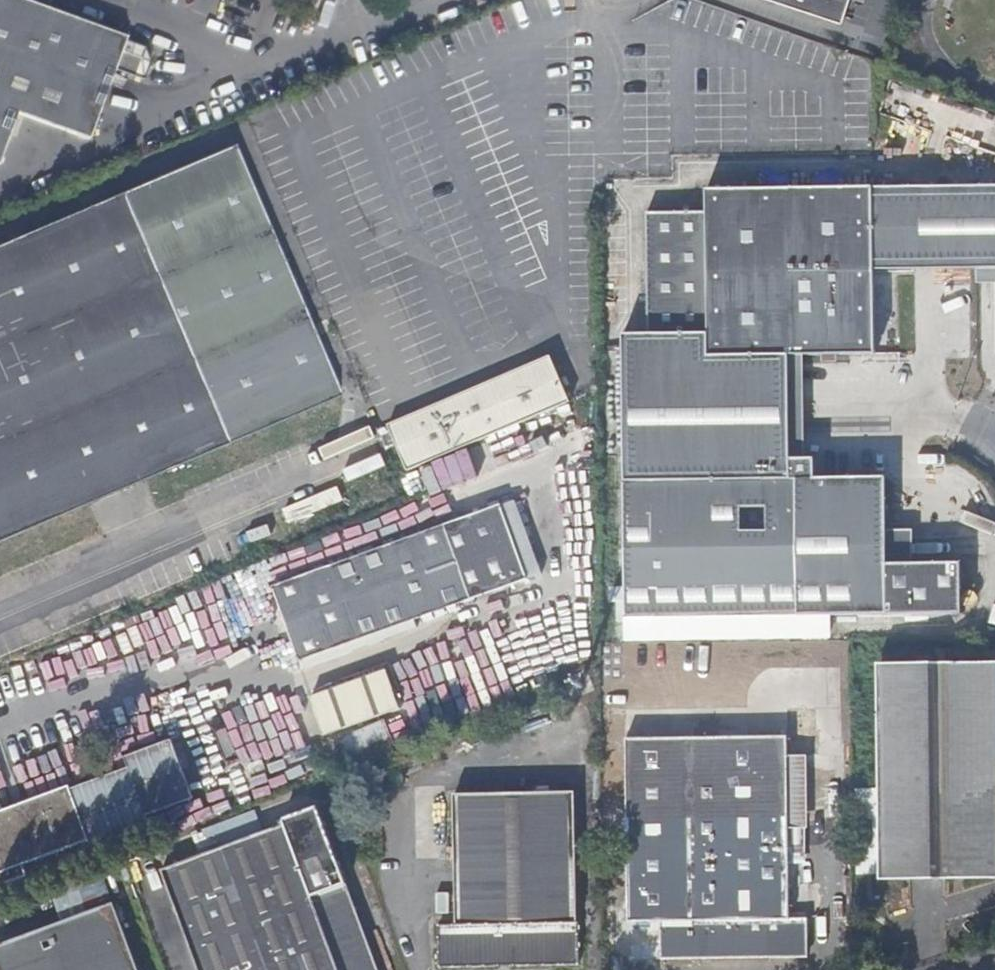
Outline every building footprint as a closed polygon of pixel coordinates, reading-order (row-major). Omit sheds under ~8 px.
[(148,62),(143,49),(125,42),(126,38),(55,13),(20,0),(0,0),(0,156),(16,112),(89,137),(106,91),(113,71),(141,81),(148,62)] [(841,22),(849,0),(776,0),(841,22)] [(255,155),(251,141),(239,148),(243,160),(255,155)] [(301,303),(289,274),(270,227),(256,192),(243,160),(239,148),(238,146),(206,159),(173,173),(119,197),(84,211),(44,228),(15,240),(0,246),(0,540),(44,521),(73,509),(130,485),(187,461),(221,445),(289,416),(340,396),(320,348),(301,303)] [(871,310),(871,271),(870,187),(870,185),(815,186),(762,187),(703,187),(703,210),(643,210),(643,294),(644,332),(704,331),(705,355),(785,354),(798,354),(871,354),(871,310)] [(891,186),(870,187),(871,271),(994,270),(994,186),(891,186)] [(790,455),(785,354),(705,355),(704,331),(644,332),(620,333),(623,457),(790,455)] [(532,417),(570,400),(561,381),(549,352),(539,357),(504,373),(456,393),(450,395),(428,405),(387,422),(397,445),(407,470),(423,463),(455,450),(497,431),(532,417)] [(791,480),(791,459),(790,455),(623,457),(624,481),(791,480)] [(815,479),(815,459),(791,459),(791,480),(815,479)] [(886,488),(886,479),(815,479),(791,480),(624,481),(624,490),(886,488)] [(887,536),(886,488),(624,490),(625,554),(626,619),(675,617),(713,617),(803,616),(964,615),(963,564),(887,565),(887,536)] [(259,533),(313,511),(310,501),(255,522),(259,533)] [(298,661),(526,581),(500,506),(272,586),(298,661)] [(803,641),(803,616),(713,617),(712,642),(803,641)] [(883,666),(885,885),(994,884),(994,664),(883,666)] [(398,709),(385,671),(309,697),(322,736),(378,716),(398,709)] [(478,685),(414,708),(420,726),(452,715),(456,726),(489,714),(478,685)] [(395,746),(385,720),(338,739),(348,765),(395,746)] [(790,917),(788,738),(626,739),(626,923),(663,923),(663,958),(810,958),(809,918),(790,917)] [(151,825),(147,815),(193,796),(184,776),(169,739),(123,758),(127,768),(70,792),(69,790),(4,814),(0,803),(0,890),(29,879),(25,868),(89,843),(92,850),(151,825)] [(342,787),(382,770),(378,761),(338,778),(342,787)] [(245,768),(211,779),(220,807),(254,797),(245,768)] [(576,922),(575,871),(579,870),(578,851),(574,851),(574,793),(453,795),(454,880),(454,925),(437,925),(438,968),(580,967),(579,923),(576,922)] [(323,810),(164,873),(205,969),(388,969),(323,810)] [(436,895),(434,916),(448,917),(449,896),(436,895)] [(123,902),(0,948),(0,969),(149,969),(123,902)]
